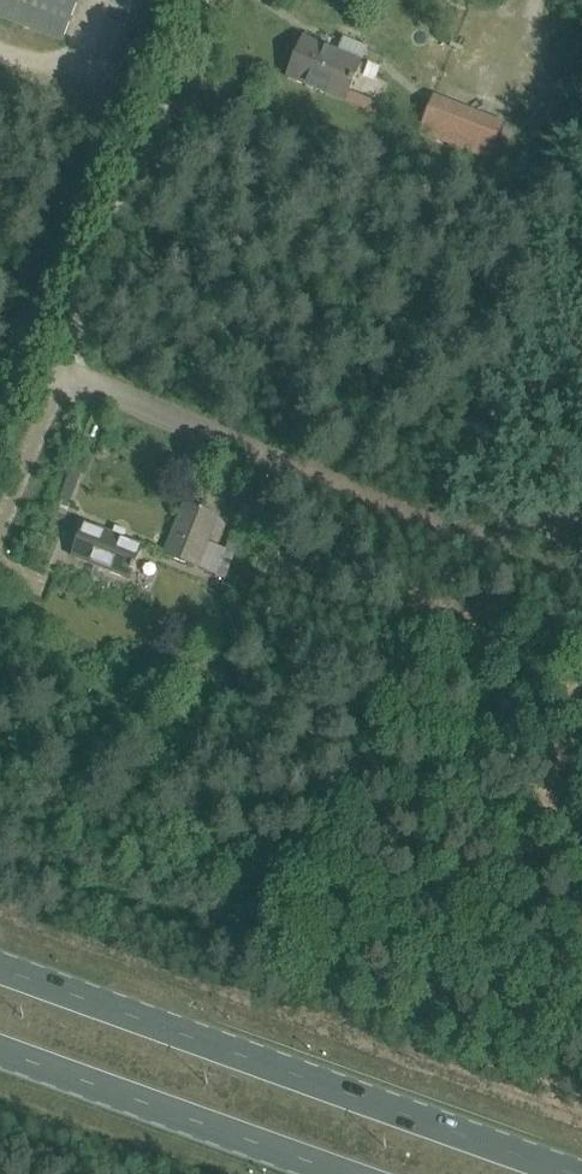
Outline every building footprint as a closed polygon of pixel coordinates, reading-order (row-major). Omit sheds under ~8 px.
[(63,40),(78,0),(0,0),(0,16),(63,40)] [(364,64),(303,39),(287,77),(348,103),(364,64)] [(421,132),(449,142),(461,110),(434,99),(421,132)] [(181,501),(161,553),(196,568),(217,515),(181,501)] [(113,534),(86,524),(73,557),(129,579),(132,571),(134,571),(136,567),(134,566),(142,546),(123,538),(125,532),(116,528),(113,534)]
